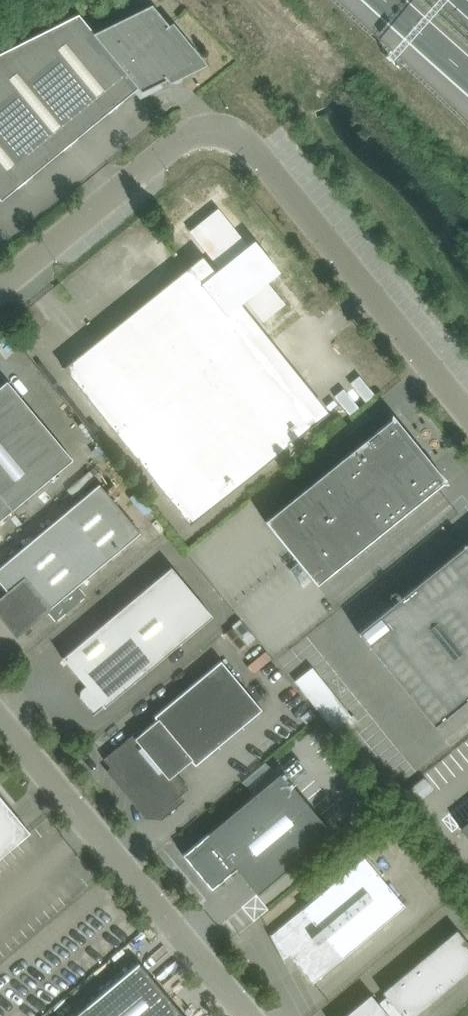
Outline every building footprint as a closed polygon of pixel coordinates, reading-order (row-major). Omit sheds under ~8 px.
[(165,28),(168,26),(151,5),(133,14),(93,33),(78,14),(0,53),(0,201),(137,88),(140,92),(167,79),(164,76),(193,62),(165,28)] [(110,355),(75,384),(88,399),(189,525),(270,460),(299,437),(315,424),(307,415),(309,413),(290,391),(289,392),(227,315),(245,301),(262,323),(285,304),(268,282),(280,272),(254,239),(248,245),(218,207),(188,231),(218,268),(201,283),(188,267),(143,303),(98,340),(110,355)] [(13,511),(12,509),(72,460),(6,381),(0,386),(0,496),(13,511)] [(265,521),(316,584),(441,483),(447,483),(431,464),(399,424),(391,414),(390,419),(265,521)] [(16,634),(46,609),(47,611),(140,533),(99,484),(0,566),(0,584),(8,593),(0,600),(0,615),(16,634)] [(0,496),(0,520),(11,510),(12,512),(13,511),(0,496)] [(464,544),(462,546),(357,631),(434,725),(467,697),(467,540),(464,544)] [(93,714),(92,715),(93,716),(103,707),(104,708),(105,707),(104,706),(120,694),(212,616),(170,567),(63,657),(62,656),(61,657),(87,688),(84,691),(83,701),(93,714)] [(156,719),(141,731),(139,729),(103,759),(148,813),(157,814),(188,788),(175,771),(190,759),(194,764),(261,709),(220,659),(153,715),(156,719)] [(305,660),(287,674),(330,732),(349,718),(305,660)] [(211,889),(217,883),(235,868),(257,894),(331,832),(281,772),(182,855),(211,889)] [(29,832),(0,798),(0,857),(29,832)] [(312,983),(405,906),(364,857),(296,914),(270,935),(270,934),(269,934),(284,962),(285,962),(283,959),(289,956),(312,985),(313,984),(312,983)] [(456,930),(382,992),(386,997),(378,1004),(370,995),(344,1015),(414,1015),(467,971),(467,944),(456,930)] [(138,962),(99,995),(114,1013),(111,1015),(183,1015),(138,962)] [(74,1015),(111,1015),(114,1013),(99,995),(74,1015)]
